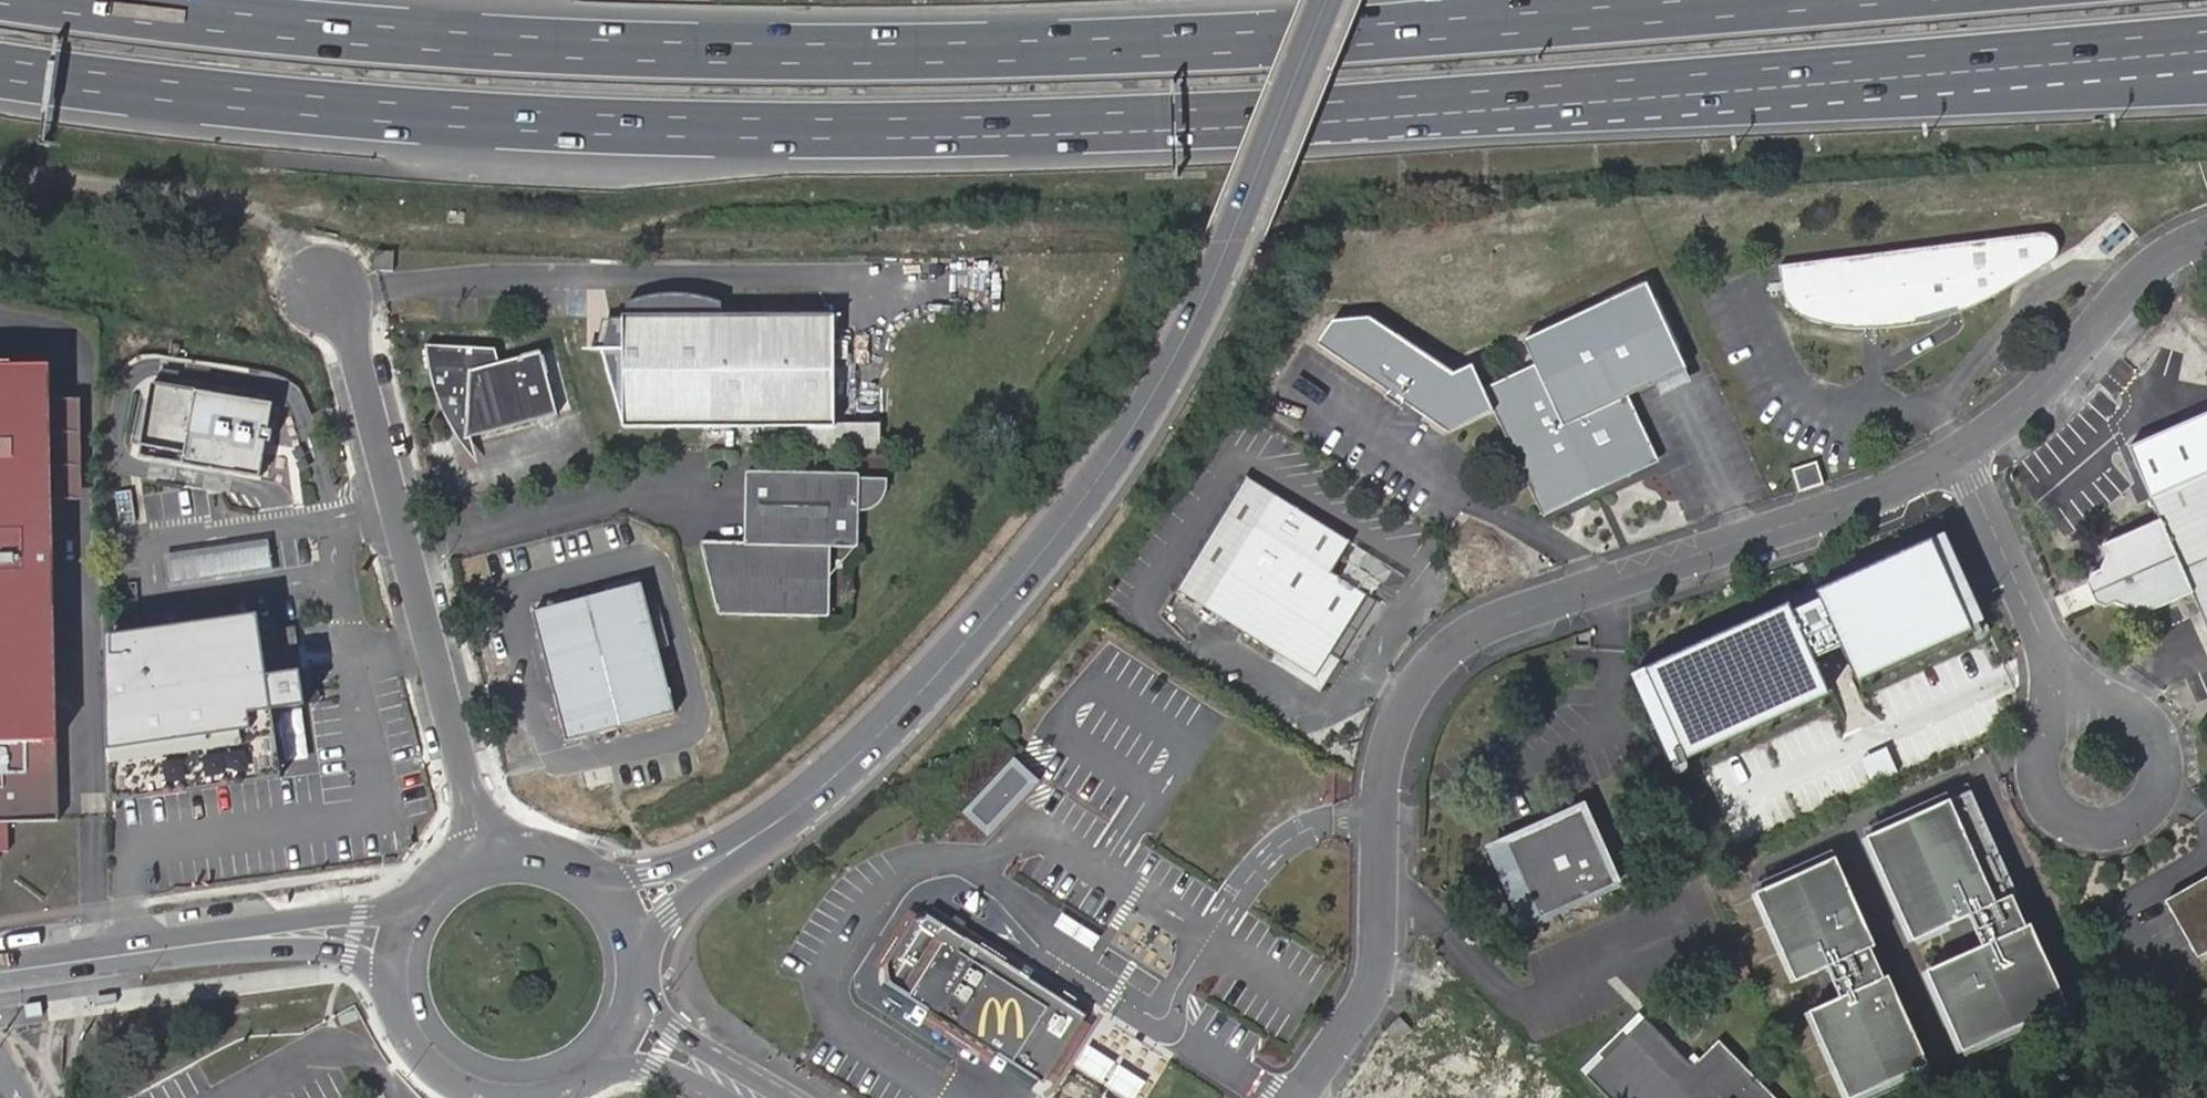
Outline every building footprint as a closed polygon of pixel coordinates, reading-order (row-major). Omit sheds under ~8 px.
[(2044,236),(1779,268),(1781,290),(1784,301),(1788,308),(1800,318),(1812,322),(1826,325),(1869,329),(1873,328),(1912,325),(1955,317),(1967,313),(1982,305),(2046,267),(2052,261),(2054,257),(2055,250),(2052,241),(2048,238),(2044,236)] [(393,270),(394,252),(375,252),(375,270),(393,270)] [(1592,475),(1596,473),(1597,474),(1602,475),(1601,476),(1604,476),(1606,477),(1607,477),(1608,477),(1614,478),(1620,477),(1627,475),(1628,474),(1629,474),(1634,470),(1643,460),(1646,452),(1646,441),(1645,440),(1644,434),(1643,433),(1639,425),(1635,427),(1628,413),(1624,415),(1618,401),(1627,397),(1686,370),(1645,283),(1522,340),(1533,364),(1481,388),(1470,363),(1452,372),(1368,314),(1331,319),(1314,341),(1386,389),(1382,395),(1398,406),(1402,401),(1409,391),(1416,396),(1422,414),(1446,430),(1491,410),(1540,515),(1591,491),(1585,478),(1592,475)] [(630,296),(626,298),(625,311),(622,312),(622,316),(610,316),(602,345),(600,345),(622,424),(802,424),(834,424),(833,311),(720,311),(721,299),(716,297),(714,296),(711,296),(709,294),(704,293),(702,292),(697,292),(697,291),(693,291),(692,290),(687,290),(686,290),(685,290),(684,290),(673,289),(672,290),(659,290),(646,291),(642,293),(640,293),(632,296),(630,296)] [(542,353),(498,364),(487,367),(469,371),(473,346),(426,343),(426,353),(429,368),(437,395),(441,408),(464,408),(463,436),(469,436),(556,413),(542,353)] [(487,367),(498,364),(495,349),(473,346),(469,371),(487,367)] [(54,820),(51,495),(50,396),(50,364),(0,364),(0,820),(54,820)] [(268,430),(272,403),(151,382),(149,394),(139,392),(130,442),(140,444),(138,456),(150,458),(170,461),(205,468),(226,471),(260,477),(263,457),(266,441),(271,442),(273,431),(268,430)] [(1409,391),(1402,401),(1422,414),(1416,396),(1409,391)] [(75,495),(75,396),(50,396),(51,495),(75,495)] [(1627,397),(1618,401),(1624,415),(1628,413),(1635,427),(1639,425),(1633,411),(1627,397)] [(476,466),(469,436),(463,436),(464,408),(441,408),(445,416),(462,446),(470,459),(476,466)] [(2131,447),(2163,519),(2103,546),(2107,556),(2103,568),(2094,572),(2088,587),(2099,606),(2106,609),(2115,605),(2129,610),(2134,620),(2191,594),(2206,629),(2206,413),(2166,432),(2131,447)] [(834,424),(802,424),(802,448),(878,447),(878,423),(834,424)] [(263,457),(270,458),(273,442),(271,442),(266,441),(263,457)] [(150,458),(149,464),(169,468),(170,461),(150,458)] [(1819,462),(1794,469),(1799,489),(1800,491),(1825,484),(1824,481),(1819,462)] [(205,468),(204,474),(225,478),(226,471),(205,468)] [(858,510),(859,478),(859,477),(856,473),(854,472),(752,470),(748,471),(744,474),(743,476),(744,541),(718,540),(704,559),(716,608),(718,610),(721,611),(724,613),(729,613),(820,615),(822,614),(824,613),(828,608),(830,546),(852,546),(854,545),(858,539),(858,510)] [(1245,477),(1175,590),(1204,607),(1254,526),(1273,494),(1245,477)] [(885,478),(859,478),(858,510),(861,509),(869,506),(877,500),(879,497),(881,494),(885,478)] [(1350,542),(1273,494),(1254,526),(1331,573),(1350,542)] [(1254,526),(1204,607),(1290,660),(1287,665),(1318,684),(1331,665),(1326,662),(1367,595),(1254,526)] [(1993,635),(1950,534),(1638,675),(1679,779),(1696,771),(1839,706),(1820,661),(1829,657),(1849,648),(1869,692),(1976,643),(1993,635)] [(700,544),(704,559),(718,540),(711,540),(704,540),(702,542),(700,544)] [(266,542),(168,557),(169,580),(269,569),(266,542)] [(533,612),(567,742),(580,738),(592,735),(676,712),(642,582),(533,612)] [(259,630),(107,650),(121,781),(276,762),(259,630)] [(984,830),(1030,782),(1009,764),(966,811),(984,830)] [(1976,793),(1873,839),(1920,943),(1976,917),(1993,951),(1936,977),(1969,1056),(2071,1008),(1976,793)] [(1583,803),(1484,849),(1520,925),(1619,878),(1583,803)] [(1762,894),(1799,984),(1834,970),(1845,999),(1815,1017),(1855,1097),(1872,1097),(1936,1074),(1841,861),(1762,894)] [(2206,954),(2206,878),(2165,902),(2197,960),(2206,954)] [(1043,1076),(1082,1013),(964,938),(966,936),(952,927),(938,928),(922,954),(920,953),(909,971),(910,987),(913,994),(1043,1076)] [(0,1010),(0,1022),(45,1017),(43,1003),(0,1010)] [(1388,1033),(1399,1045),(1413,1031),(1402,1020),(1388,1033)] [(1584,1081),(1602,1097),(1783,1097),(1722,1038),(1690,1071),(1640,1023),(1625,1039),(1619,1033),(1593,1059),(1599,1065),(1584,1081)]
